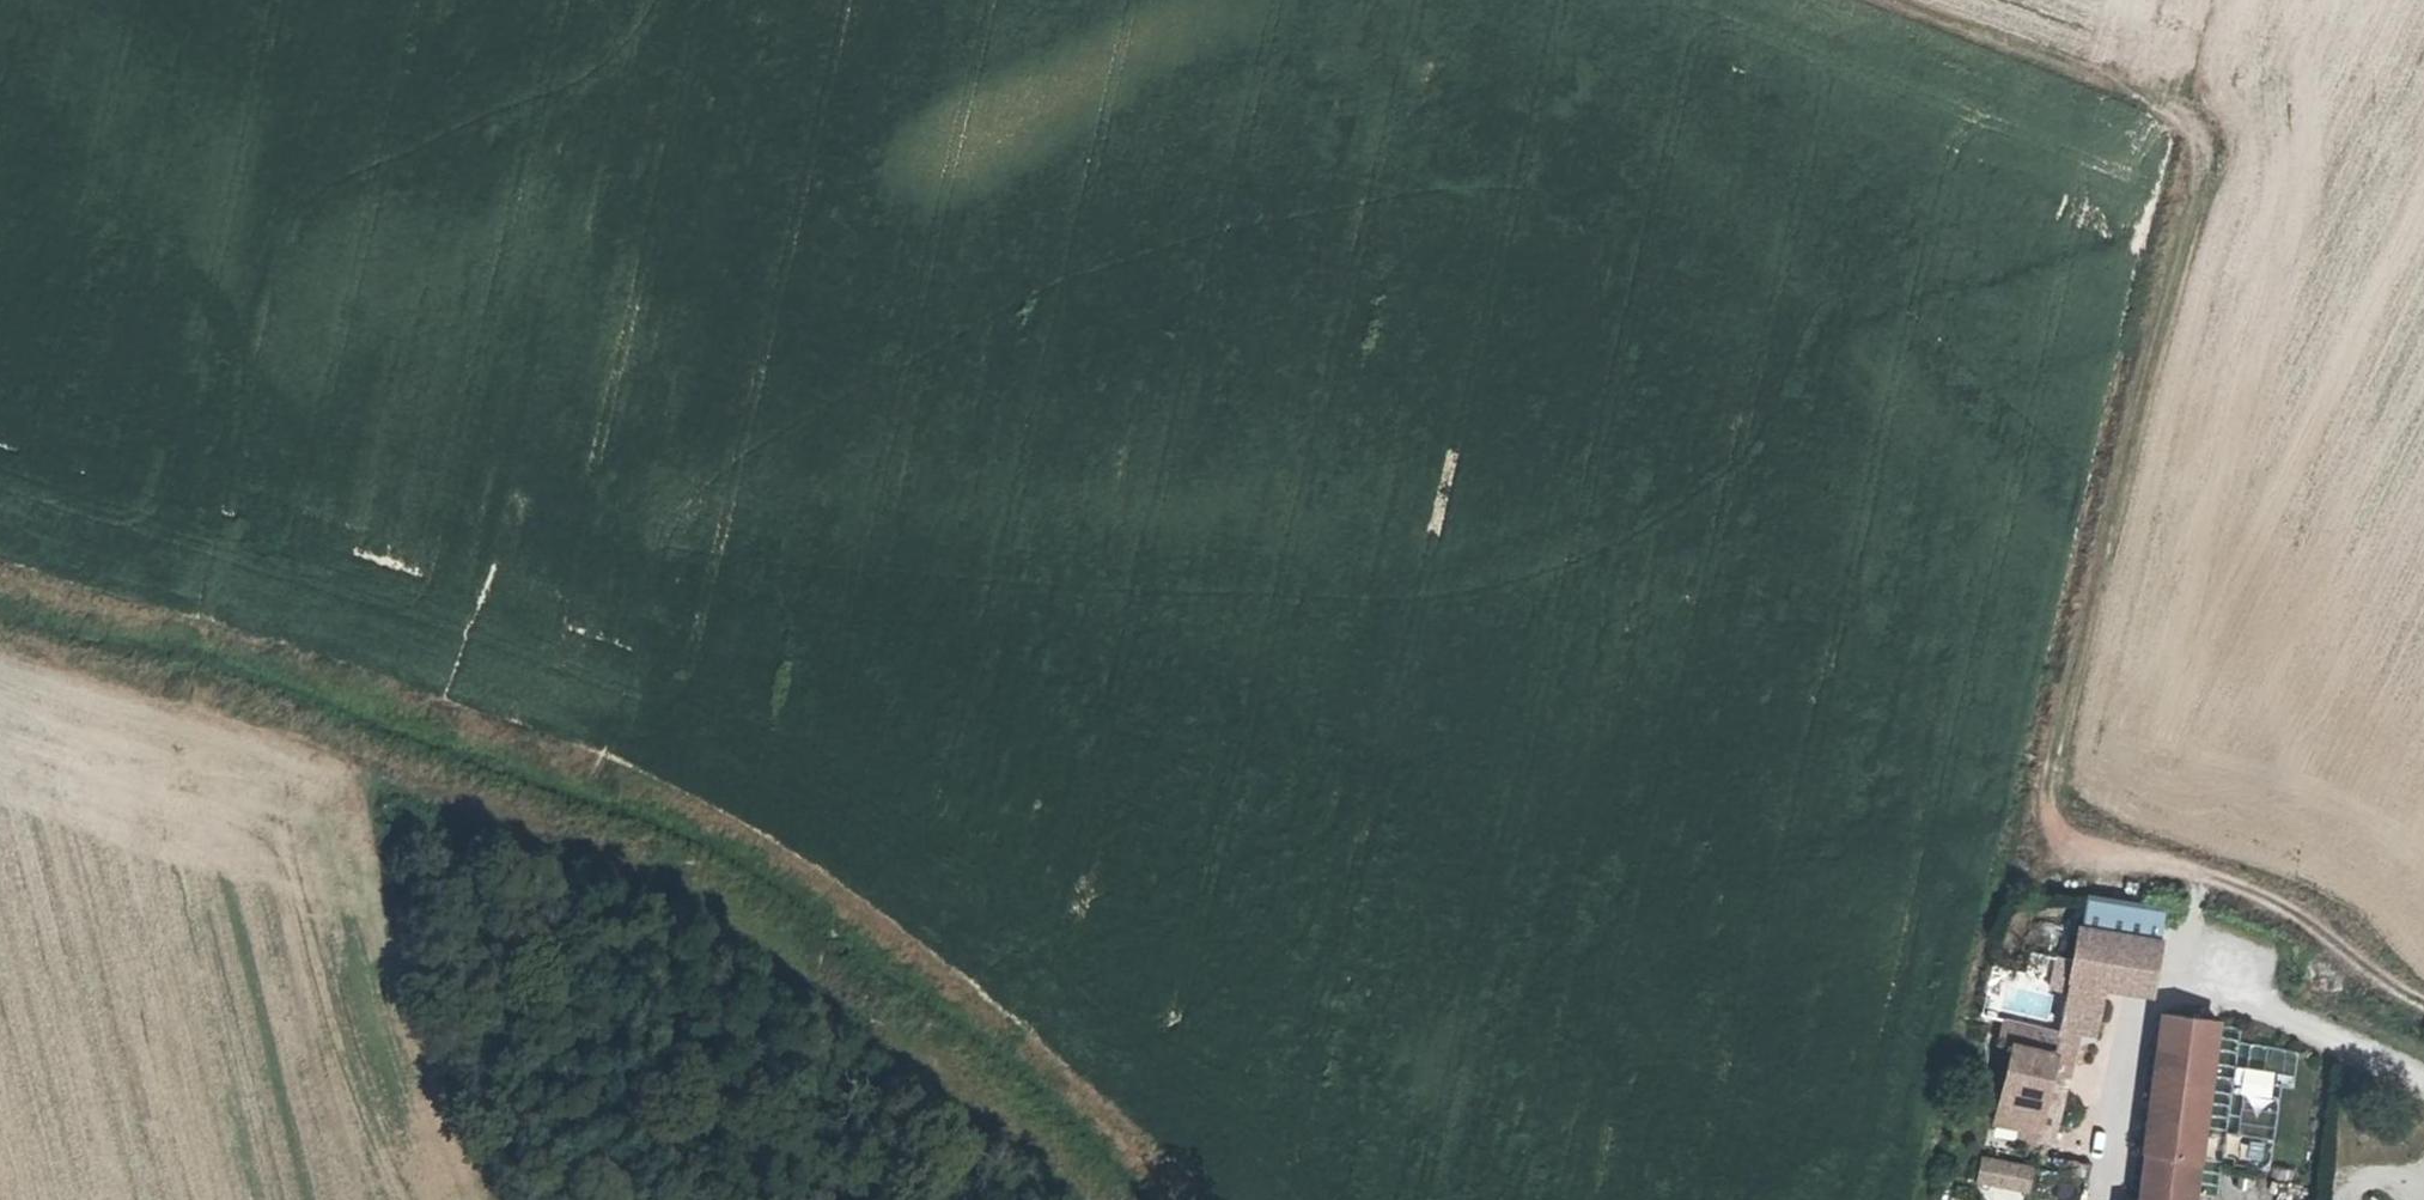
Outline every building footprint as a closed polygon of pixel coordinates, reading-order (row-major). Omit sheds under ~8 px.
[(2041,996),(2076,999),(2082,953),(2138,959),(2146,897),(2082,891),(2059,888),(2041,996)] [(2139,1124),(2134,1167),(2107,1162),(2101,1197),(2118,1199),(2175,1199),(2207,989),(2158,980),(2139,1124)] [(1994,1024),(1979,1113),(2017,1122),(2039,1008),(1988,999),(1985,1023),(1994,1024)] [(2261,1096),(2267,1070),(2238,1063),(2232,1090),(2261,1096)] [(2265,1082),(2265,1130),(2278,1130),(2278,1082),(2265,1082)] [(1967,1109),(1963,1137),(2013,1148),(2017,1122),(1979,1113),(1967,1109)] [(2013,1148),(1963,1137),(1959,1158),(2009,1169),(2013,1148)]
